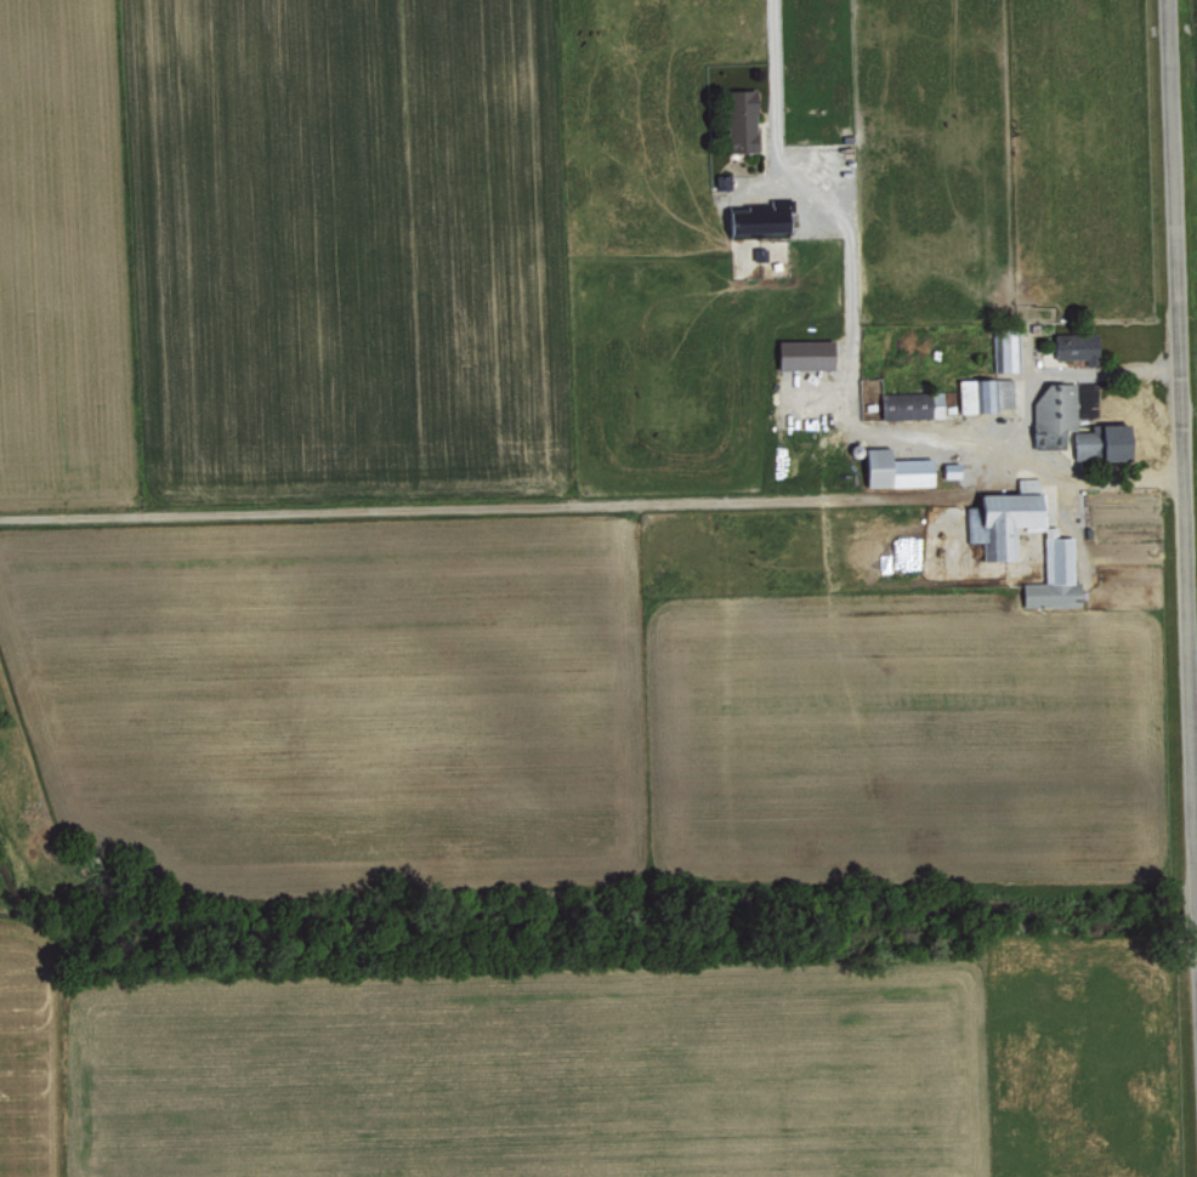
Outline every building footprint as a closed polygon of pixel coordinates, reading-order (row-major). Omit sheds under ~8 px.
[(757,152),(756,89),(729,90),(730,152),(757,152)] [(788,234),(787,210),(729,212),(730,236),(788,234)] [(994,373),(1020,372),(1019,329),(992,329),(994,373)] [(1098,364),(1098,333),(1054,334),(1055,359),(1086,358),(1086,365),(1098,364)] [(832,340),(777,341),(778,370),(833,369),(832,340)] [(959,412),(1014,410),(1013,377),(958,380),(959,412)] [(1037,384),(1037,426),(1038,426),(1039,446),(1065,446),(1064,429),(1076,429),(1075,383),(1037,384)] [(880,393),(881,419),(944,417),(943,391),(880,393)] [(1073,430),(1074,459),(1113,458),(1113,459),(1136,459),(1135,428),(1073,430)] [(932,458),(890,460),(890,447),(864,447),(865,487),(932,486),(932,458)] [(1081,606),(1080,581),(1074,581),(1073,537),(1057,537),(1057,527),(1046,527),(1045,493),(1039,493),(1038,477),(1017,478),(1018,493),(979,494),(980,505),(966,506),(967,543),(982,542),(982,562),(1017,561),(1016,530),(1043,530),(1045,582),(1022,582),(1023,607),(1081,606)]
